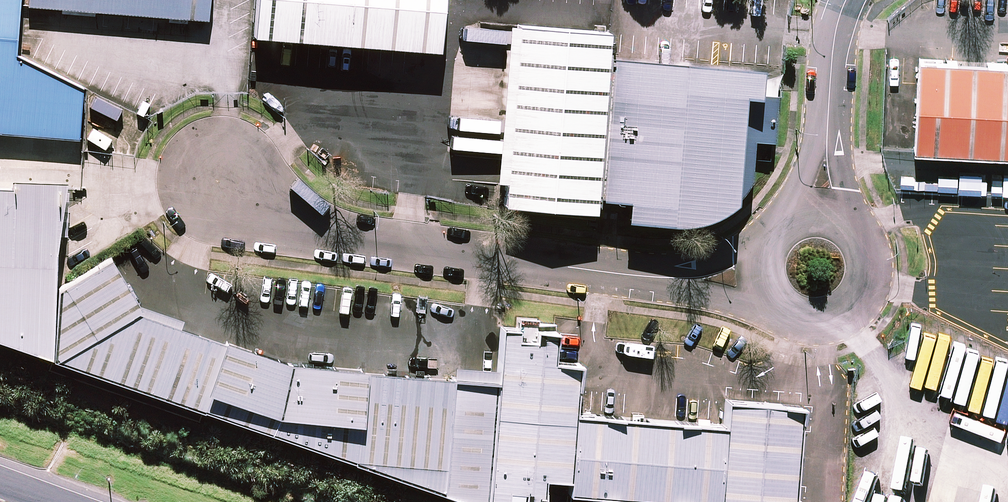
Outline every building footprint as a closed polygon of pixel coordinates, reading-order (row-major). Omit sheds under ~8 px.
[(80,140),(84,90),(16,56),(21,0),(0,0),(0,133),(80,140)] [(29,8),(208,21),(209,0),(29,0),(29,8)] [(253,36),(439,50),(442,0),(256,0),(253,36)] [(610,34),(508,26),(497,182),(507,183),(505,204),(596,211),(610,34)] [(761,70),(610,57),(599,200),(629,203),(628,221),(672,225),(688,225),(700,222),(711,218),(721,213),(735,203),(743,95),(759,97),(761,70)] [(914,151),(1007,155),(1007,67),(919,62),(914,151)] [(54,361),(56,290),(58,254),(66,188),(67,182),(13,180),(13,188),(0,187),(0,341),(54,361)] [(54,361),(138,313),(144,310),(112,256),(56,290),(54,361)] [(138,313),(54,361),(360,464),(367,369),(293,363),(138,313)] [(570,481),(576,415),(580,364),(555,362),(558,333),(503,329),(500,369),(489,501),(509,501),(510,490),(526,492),(525,501),(544,501),(546,479),(570,481)] [(469,501),(489,501),(500,369),(454,365),(454,376),(446,494),(469,501)] [(360,464),(403,479),(411,373),(367,369),(360,464)] [(411,373),(403,479),(446,494),(454,376),(411,373)] [(727,402),(725,427),(719,501),(795,501),(803,408),(727,402)] [(663,501),(719,501),(725,427),(576,415),(570,481),(569,494),(663,501)]
